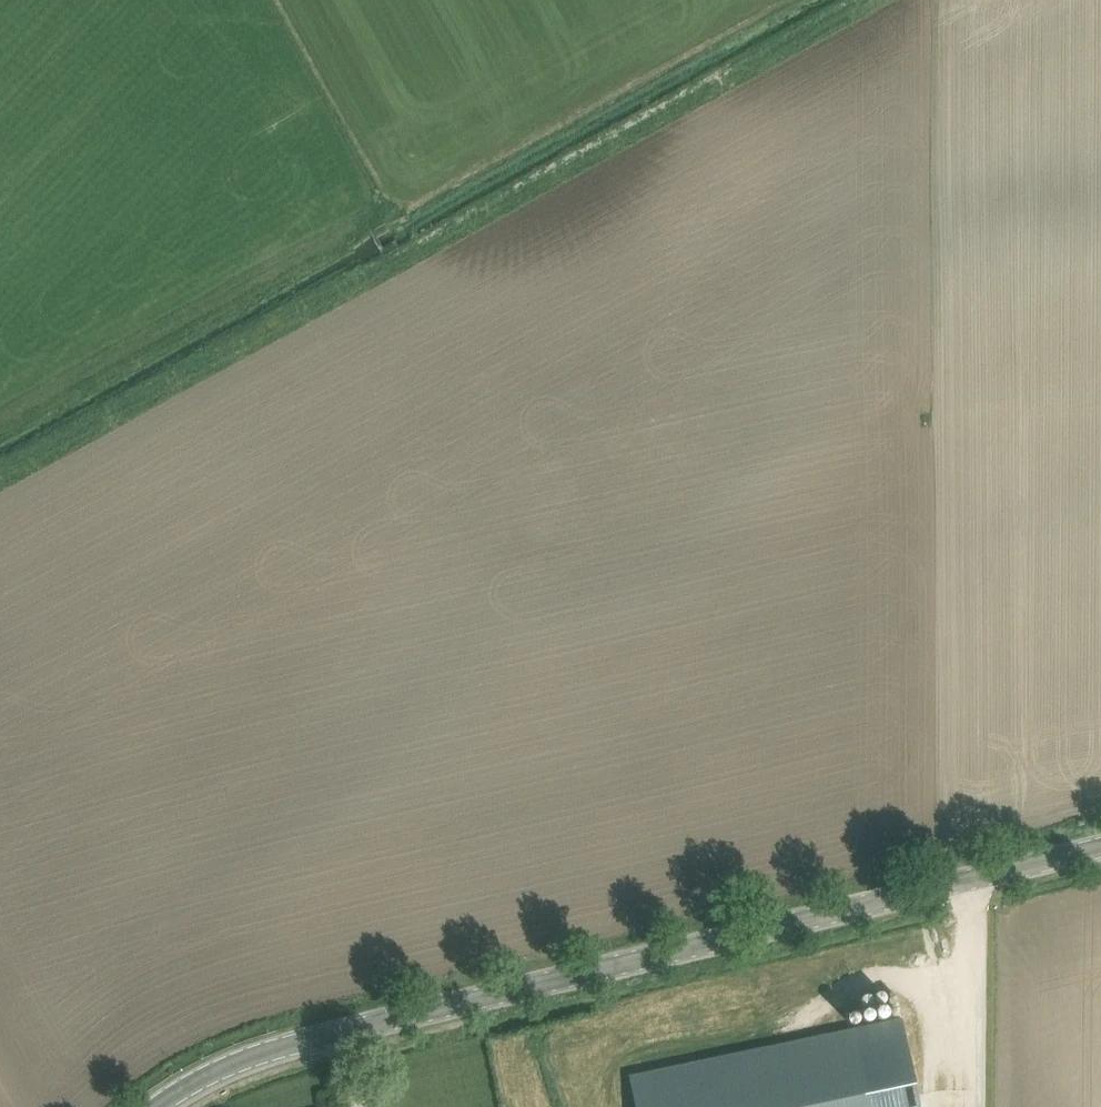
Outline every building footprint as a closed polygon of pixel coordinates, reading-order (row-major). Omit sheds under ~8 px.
[(903,1019),(634,1076),(640,1106),(921,1106),(903,1019)]
